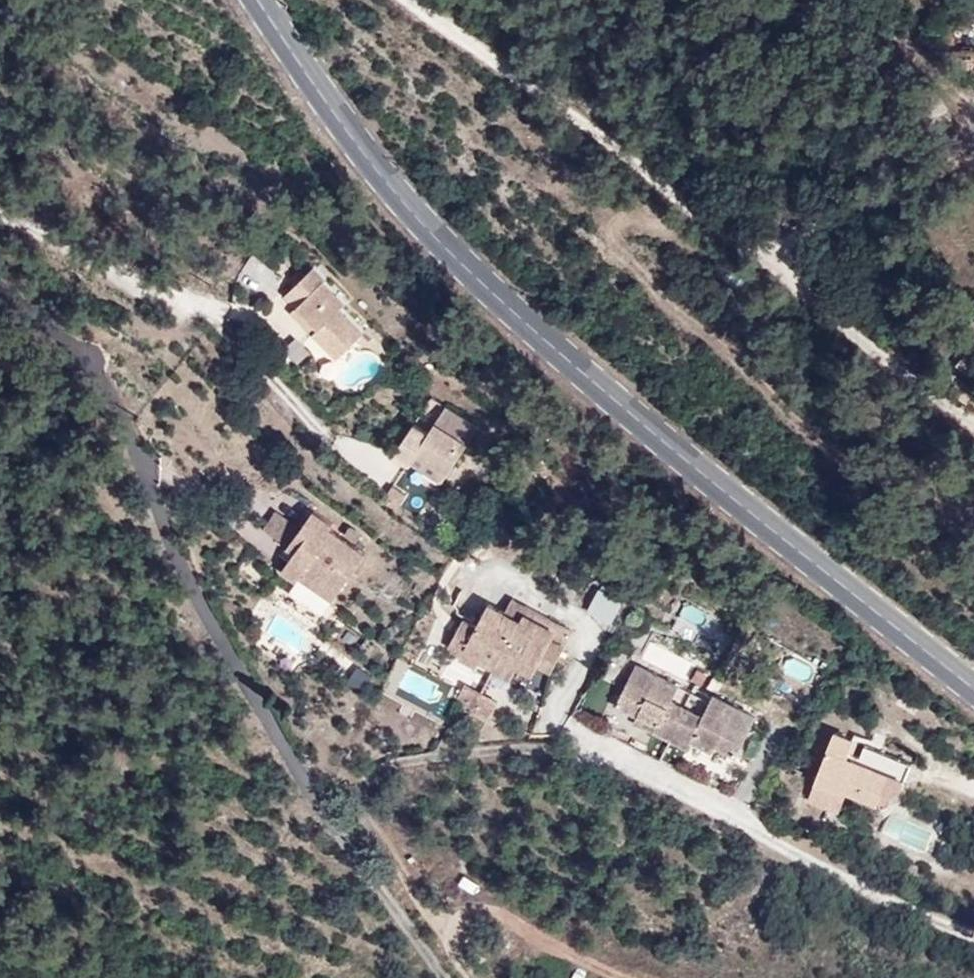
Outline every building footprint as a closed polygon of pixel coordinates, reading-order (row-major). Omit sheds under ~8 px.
[(313,259),(279,295),(339,352),(373,317),(313,259)] [(445,397),(431,422),(416,413),(395,448),(444,478),(480,418),(445,397)] [(396,470),(383,502),(420,517),(433,485),(396,470)] [(314,498),(285,542),(293,547),(274,574),(325,608),(373,538),(314,498)] [(285,538),(293,513),(271,506),(263,532),(285,538)] [(601,580),(587,606),(613,620),(627,594),(601,580)] [(571,623),(511,594),(507,603),(489,594),(478,617),(464,611),(448,645),(539,689),(571,623)] [(617,682),(625,657),(612,653),(605,678),(617,682)] [(757,706),(713,687),(704,709),(674,696),(682,677),(636,657),(615,702),(636,711),(634,717),(733,761),(757,706)] [(467,685),(458,703),(489,717),(498,699),(467,685)] [(892,808),(914,756),(837,724),(807,796),(840,810),(849,790),(892,808)]
